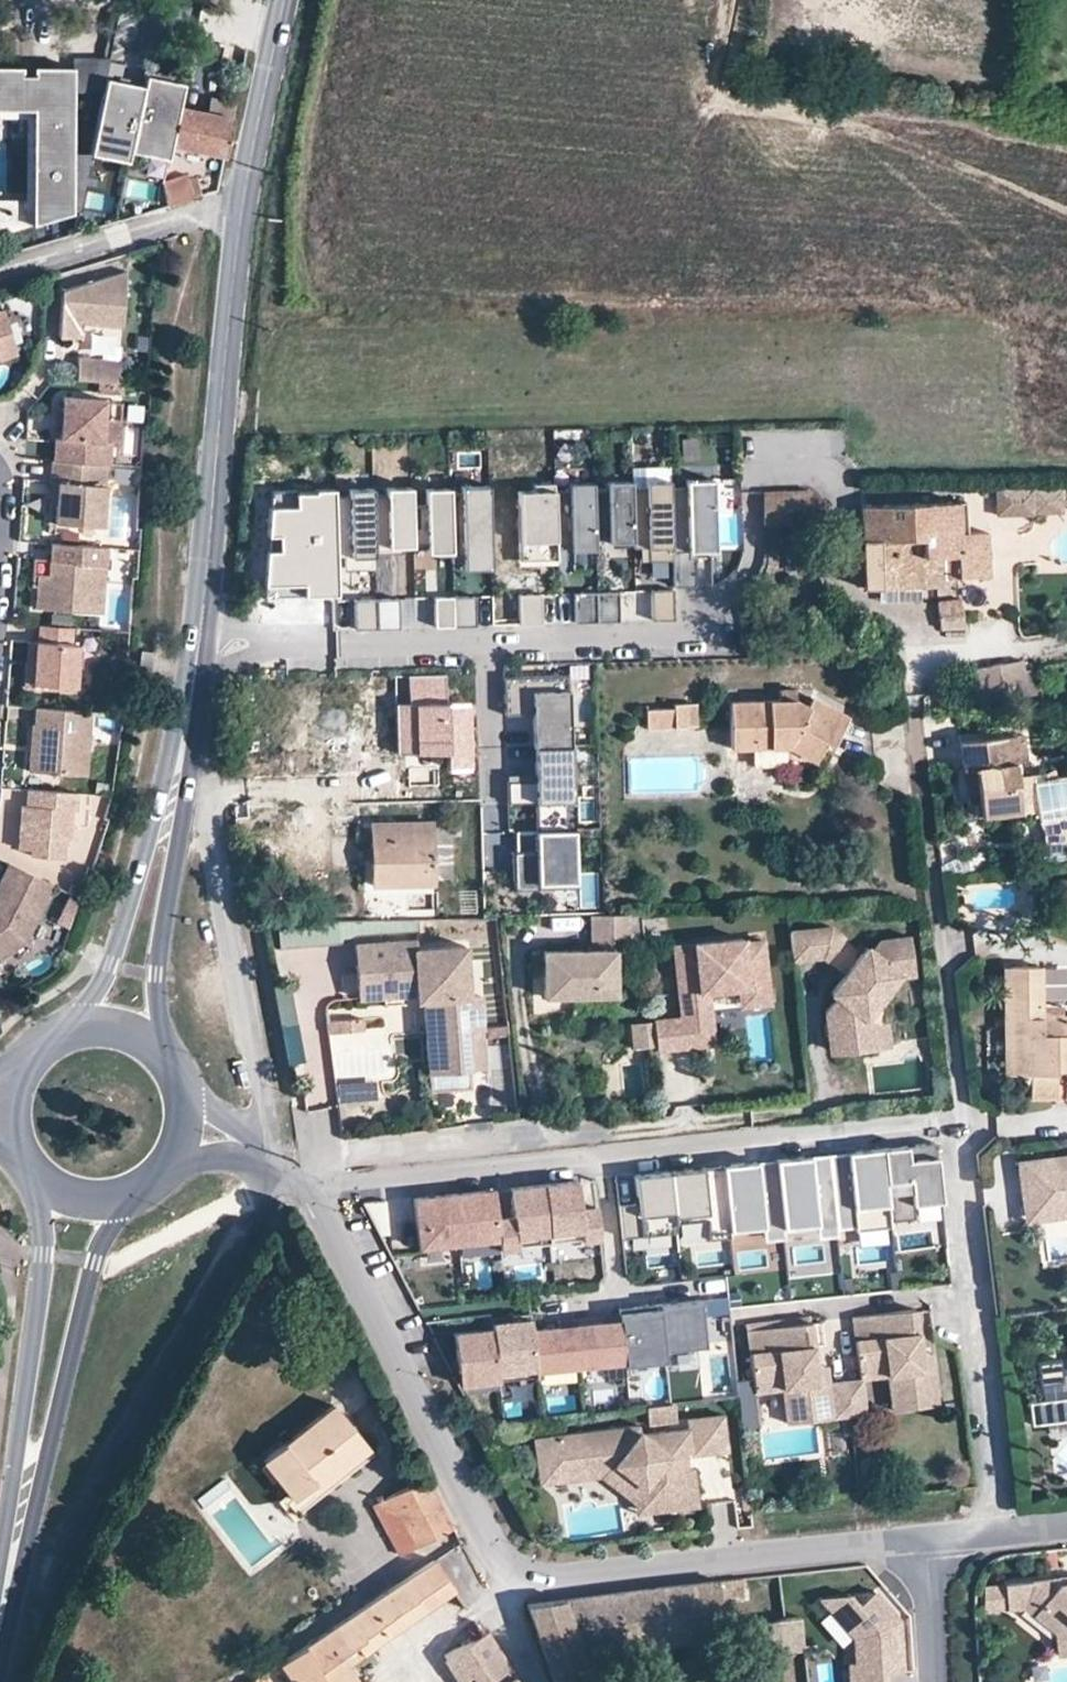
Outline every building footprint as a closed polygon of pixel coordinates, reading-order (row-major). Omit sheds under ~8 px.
[(108,60),(74,56),(74,66),(74,88),(102,93),(104,80),(108,60)] [(74,66),(34,65),(34,73),(23,73),(23,65),(0,65),(0,108),(34,108),(32,200),(32,217),(52,217),(52,211),(72,211),(73,153),(74,88),(74,66)] [(129,147),(166,154),(168,144),(175,106),(180,84),(143,77),(141,87),(129,147)] [(129,147),(141,87),(123,84),(104,80),(102,93),(90,150),(127,157),(128,152),(129,147)] [(232,102),(209,97),(206,111),(175,106),(168,144),(223,154),(232,102)] [(166,154),(129,147),(128,152),(165,160),(166,154)] [(90,150),(89,156),(126,163),(127,157),(90,150)] [(89,156),(73,153),(72,211),(78,210),(89,156)] [(162,182),(168,205),(201,197),(197,179),(187,181),(186,177),(162,182)] [(52,217),(32,217),(32,200),(0,199),(0,232),(52,217)] [(83,320),(124,324),(128,268),(64,287),(60,334),(82,336),(83,320)] [(16,353),(2,307),(0,307),(0,358),(16,353)] [(78,355),(76,378),(119,381),(121,358),(78,355)] [(103,439),(106,397),(64,394),(61,435),(56,435),(54,459),(109,463),(111,439),(103,439)] [(54,459),(52,458),(51,481),(58,481),(57,502),(55,522),(104,526),(109,463),(54,459)] [(695,547),(716,547),(713,480),(686,481),(687,487),(671,488),(673,561),(674,583),(696,582),(695,554),(690,554),(689,548),(695,547)] [(57,502),(58,481),(51,481),(49,501),(57,502)] [(642,549),(642,562),(673,561),(671,488),(671,481),(647,482),(647,488),(633,489),(634,540),(635,549),(642,549)] [(632,482),(608,483),(608,490),(594,490),(596,540),(634,540),(633,489),(632,482)] [(572,551),(596,550),(596,540),(594,490),(594,483),(570,484),(570,490),(556,491),(558,549),(572,549),(572,551)] [(555,484),(535,485),(535,491),(520,492),(522,561),(558,560),(558,549),(556,491),(555,484)] [(489,486),(462,487),(462,493),(451,494),(453,553),(453,564),(464,563),(464,570),(492,569),(489,486)] [(412,488),(387,489),(388,496),(374,497),(376,556),(403,555),(403,548),(414,548),(414,545),(413,506),(412,488)] [(376,570),(376,556),(374,497),(374,489),(350,490),(350,496),(336,495),(334,558),(352,558),(352,571),(376,570)] [(451,494),(451,489),(427,490),(427,505),(413,506),(414,545),(428,545),(429,549),(429,554),(453,553),(451,494)] [(812,492),(769,493),(771,529),(813,527),(812,492)] [(1029,492),(990,492),(990,522),(1030,520),(1029,492)] [(334,558),(336,495),(272,493),(269,589),(333,591),(334,558)] [(957,502),(860,506),(862,586),(878,585),(919,584),(946,583),(946,555),(958,555),(958,577),(990,576),(988,533),(957,534),(957,502)] [(102,612),(106,545),(51,541),(48,575),(37,584),(35,607),(102,612)] [(48,575),(32,573),(31,583),(37,584),(48,575)] [(919,599),(919,584),(878,585),(878,599),(919,599)] [(674,585),(652,586),(653,616),(675,616),(674,585)] [(619,588),(597,589),(598,619),(621,618),(619,588)] [(575,590),(576,620),(598,619),(597,589),(575,590)] [(437,626),(478,624),(476,594),(436,596),(437,626)] [(543,627),(544,597),(519,596),(518,626),(543,627)] [(399,597),(378,598),(379,628),(401,627),(399,597)] [(378,598),(355,599),(357,629),(379,628),(378,598)] [(354,630),(354,601),(334,601),(334,629),(354,630)] [(977,637),(976,606),(962,606),(943,606),(943,627),(944,638),(977,637)] [(74,626),(41,623),(40,639),(37,639),(35,663),(27,663),(25,685),(76,689),(80,643),(72,642),(74,626)] [(37,639),(28,639),(27,663),(35,663),(37,639)] [(1014,665),(998,668),(1002,696),(1018,695),(1014,665)] [(566,670),(501,672),(502,699),(513,699),(513,711),(530,710),(531,743),(532,743),(568,742),(566,670)] [(443,706),(443,677),(395,677),(395,753),(446,753),(446,767),(469,767),(469,706),(443,706)] [(722,751),(781,749),(809,762),(818,742),(827,745),(840,715),(803,698),(799,705),(788,700),(720,703),(722,751)] [(502,699),(502,711),(513,711),(513,699),(502,699)] [(679,705),(679,712),(679,727),(703,726),(703,705),(679,705)] [(92,710),(36,706),(35,724),(40,724),(39,744),(32,749),(30,770),(87,774),(92,710)] [(679,727),(679,712),(650,714),(651,729),(679,727)] [(40,724),(35,724),(33,724),(32,749),(39,744),(40,724)] [(1003,733),(962,738),(964,766),(976,765),(982,799),(969,801),(971,815),(1021,809),(1015,758),(1006,759),(1003,735),(1003,733)] [(1025,733),(1003,735),(1006,759),(1015,758),(1029,756),(1025,733)] [(568,742),(532,743),(533,777),(504,778),(505,800),(533,799),(534,828),(571,826),(568,742)] [(425,783),(414,777),(410,784),(421,790),(425,783)] [(70,837),(72,808),(77,809),(79,791),(28,787),(26,803),(21,803),(19,836),(29,837),(29,848),(32,848),(31,854),(63,856),(65,837),(70,837)] [(432,883),(432,879),(431,827),(431,823),(390,824),(372,824),(372,885),(432,883)] [(450,826),(431,827),(432,879),(451,877),(450,826)] [(534,828),(513,828),(513,849),(511,849),(512,887),(536,886),(536,881),(573,880),(571,826),(534,828)] [(18,847),(29,848),(29,837),(19,836),(18,847)] [(9,861),(0,879),(0,958),(25,942),(54,883),(9,861)] [(627,950),(624,913),(588,914),(591,952),(574,953),(542,956),(546,1002),(618,996),(614,951),(627,950)] [(849,942),(834,931),(793,932),(796,962),(825,961),(831,966),(849,942)] [(357,994),(384,993),(383,978),(414,977),(427,986),(438,995),(440,1025),(424,1026),(428,1068),(468,1066),(466,1025),(482,1024),(479,992),(467,992),(464,943),(414,945),(413,937),(354,941),(357,994)] [(691,1047),(690,1043),(695,1042),(699,1042),(700,1041),(701,1041),(702,1039),(702,1038),(703,1037),(703,1036),(699,994),(708,993),(736,991),(746,990),(748,1008),(769,1006),(763,943),(743,945),(743,940),(673,947),(679,1019),(652,1021),(655,1051),(676,1049),(691,1047)] [(916,941),(884,945),(876,955),(871,951),(833,999),(838,1003),(833,1010),(828,1017),(829,1027),(836,1032),(833,1036),(835,1056),(877,1051),(875,1029),(869,1024),(905,979),(906,978),(909,981),(921,980),(916,941)] [(1014,966),(1017,1074),(1024,1074),(1033,1081),(1034,1094),(1060,1091),(1060,1068),(1059,1061),(1066,1061),(1066,1015),(1065,1015),(1065,1032),(1046,1033),(1043,1015),(1044,965),(1014,966)] [(1017,1074),(1014,966),(1005,966),(1009,1075),(1017,1074)] [(423,997),(424,1026),(440,1025),(438,995),(427,986),(414,977),(383,978),(384,993),(418,992),(423,997)] [(738,1009),(748,1008),(746,990),(736,991),(738,1009)] [(712,1034),(708,993),(699,994),(703,1036),(703,1037),(702,1038),(702,1039),(701,1041),(700,1041),(699,1042),(695,1042),(690,1043),(691,1047),(699,1047),(712,1045),(712,1034)] [(1065,1015),(1043,1015),(1046,1033),(1065,1032),(1065,1015)] [(648,1021),(626,1023),(629,1048),(651,1046),(648,1021)] [(483,1065),(482,1024),(466,1025),(468,1066),(483,1065)] [(891,1050),(889,1027),(875,1029),(877,1051),(891,1050)] [(337,1085),(338,1103),(375,1100),(374,1083),(337,1085)] [(941,1198),(934,1140),(913,1142),(914,1151),(906,1152),(905,1143),(881,1146),(889,1219),(914,1215),(913,1201),(941,1198)] [(914,1151),(913,1142),(905,1143),(906,1152),(914,1151)] [(881,1146),(828,1151),(836,1233),(854,1231),(855,1235),(890,1231),(889,1219),(881,1146)] [(816,1235),(836,1233),(828,1151),(774,1157),(783,1232),(816,1229),(816,1235)] [(1017,1162),(1023,1207),(1066,1201),(1066,1155),(1017,1162)] [(721,1163),(728,1227),(761,1223),(763,1240),(783,1238),(783,1232),(774,1157),(721,1163)] [(728,1227),(721,1163),(700,1165),(701,1170),(691,1171),(691,1166),(668,1169),(673,1221),(706,1217),(708,1237),(729,1235),(728,1227)] [(673,1221),(668,1169),(633,1172),(636,1200),(618,1202),(621,1235),(674,1229),(673,1221)] [(577,1188),(576,1180),(568,1181),(569,1189),(577,1188)] [(568,1181),(543,1183),(549,1241),(581,1237),(582,1240),(600,1238),(596,1206),(579,1208),(577,1188),(569,1189),(568,1181)] [(549,1241),(543,1183),(518,1186),(519,1195),(511,1195),(513,1215),(497,1217),(500,1249),(517,1247),(517,1244),(549,1241)] [(519,1195),(518,1186),(510,1187),(511,1195),(519,1195)] [(499,1238),(493,1187),(434,1194),(434,1200),(427,1200),(426,1195),(413,1196),(418,1246),(499,1238)] [(1023,1207),(1025,1224),(1066,1218),(1066,1201),(1023,1207)] [(836,1233),(816,1235),(817,1242),(837,1240),(836,1233)] [(704,1346),(699,1300),(659,1305),(664,1351),(704,1346)] [(664,1351),(659,1305),(618,1309),(619,1315),(624,1362),(624,1366),(665,1362),(664,1351)] [(925,1352),(920,1307),(857,1315),(863,1367),(890,1363),(892,1374),(904,1373),(909,1408),(942,1403),(938,1367),(928,1368),(925,1352)] [(531,1330),(529,1314),(512,1315),(512,1321),(491,1323),(492,1329),(497,1373),(535,1369),(531,1330)] [(624,1362),(619,1315),(601,1317),(602,1323),(575,1326),(580,1366),(624,1362)] [(580,1366),(575,1326),(575,1320),(557,1322),(558,1328),(531,1330),(535,1369),(535,1372),(580,1366)] [(825,1345),(821,1320),(812,1322),(815,1346),(825,1345)] [(815,1346),(812,1322),(748,1330),(755,1382),(783,1378),(784,1389),(797,1387),(801,1422),(820,1420),(835,1418),(830,1382),(820,1384),(818,1367),(815,1346)] [(497,1373),(492,1329),(453,1333),(457,1372),(462,1371),(464,1384),(497,1381),(497,1373)] [(938,1367),(935,1350),(925,1352),(928,1368),(938,1367)] [(890,1363),(863,1367),(864,1378),(892,1374),(890,1363)] [(1060,1364),(1039,1366),(1041,1389),(1064,1386),(1060,1364)] [(830,1382),(828,1366),(818,1367),(820,1384),(830,1382)] [(497,1373),(497,1381),(536,1377),(535,1372),(535,1369),(497,1373)] [(909,1408),(904,1373),(892,1374),(896,1410),(909,1408)] [(783,1378),(755,1382),(756,1393),(784,1389),(783,1378)] [(869,1414),(864,1378),(847,1380),(852,1416),(869,1414)] [(852,1416),(847,1380),(830,1382),(835,1418),(852,1416)] [(801,1422),(797,1387),(784,1389),(789,1424),(801,1422)] [(1048,1404),(1034,1407),(1036,1433),(1052,1431),(1048,1404)] [(332,1405),(283,1442),(313,1482),(299,1493),(291,1499),(264,1463),(259,1467),(294,1512),(371,1452),(368,1449),(332,1405)] [(639,1425),(555,1436),(560,1471),(614,1465),(643,1487),(647,1512),(698,1506),(693,1468),(687,1469),(674,1470),(672,1455),(685,1454),(692,1453),(692,1455),(728,1451),(723,1415),(687,1419),(689,1429),(643,1435),(639,1432),(639,1425)] [(560,1471),(555,1436),(533,1438),(539,1484),(601,1476),(636,1503),(637,1513),(647,1512),(643,1487),(614,1465),(560,1471)] [(260,1459),(264,1463),(291,1499),(299,1493),(313,1482),(283,1442),(260,1459)] [(687,1469),(685,1454),(672,1455),(674,1470),(687,1469)] [(425,1478),(373,1505),(399,1553),(450,1527),(425,1478)] [(453,1590),(433,1560),(279,1663),(292,1681),(350,1681),(357,1677),(348,1662),(432,1604),(453,1590)] [(1060,1578),(1059,1572),(1021,1576),(1024,1600),(1025,1600),(1057,1633),(1060,1657),(1066,1656),(1066,1577),(1060,1578)] [(1024,1600),(1021,1576),(1006,1577),(1009,1602),(1024,1600)] [(607,1592),(567,1598),(528,1602),(539,1641),(554,1681),(594,1681),(591,1674),(599,1672),(598,1671),(624,1653),(622,1640),(644,1637),(722,1627),(717,1587),(741,1584),(740,1577),(717,1580),(607,1592)] [(842,1619),(878,1589),(823,1595),(842,1619)] [(853,1681),(890,1681),(889,1669),(907,1668),(905,1645),(900,1645),(900,1632),(905,1632),(904,1618),(878,1589),(842,1619),(856,1635),(858,1661),(851,1661),(853,1681)] [(798,1609),(731,1616),(735,1650),(801,1643),(798,1609)] [(483,1632),(444,1657),(460,1681),(502,1681),(515,1674),(486,1630),(483,1632)] [(644,1637),(622,1640),(624,1653),(645,1650),(644,1637)] [(624,1653),(598,1671),(599,1672),(625,1661),(624,1653)]
